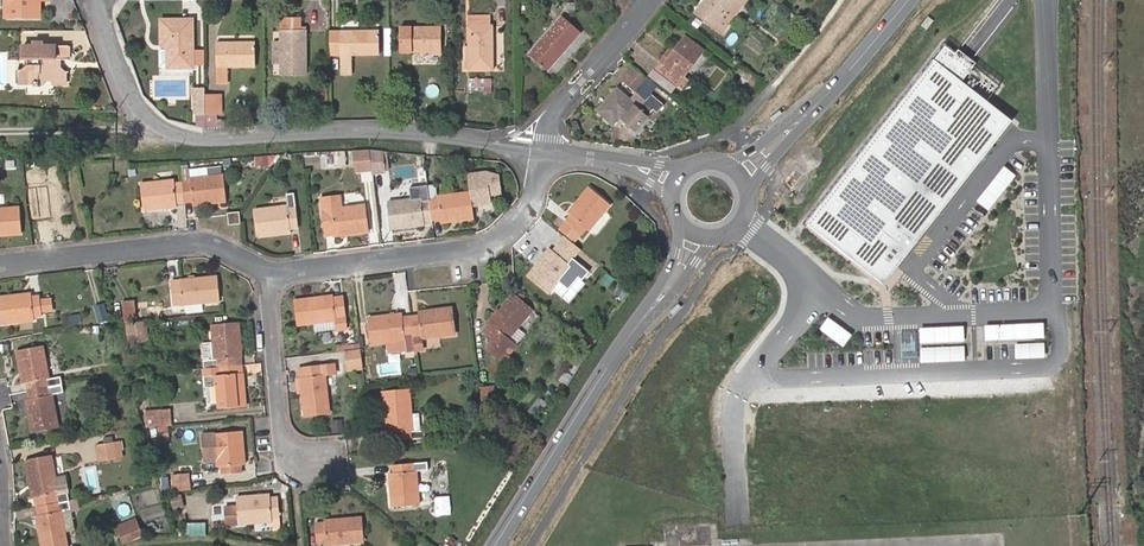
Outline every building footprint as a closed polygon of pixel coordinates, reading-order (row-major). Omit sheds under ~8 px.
[(7,17),(40,18),(40,0),(7,0),(7,17)] [(695,13),(722,34),(729,25),(722,20),(736,0),(743,5),(746,0),(705,0),(695,13)] [(491,16),(469,16),(469,68),(493,68),(493,26),(491,26),(491,16)] [(580,33),(562,17),(529,55),(548,71),(580,33)] [(161,20),(162,46),(168,46),(168,68),(193,68),(193,67),(193,52),(193,51),(193,20),(161,20)] [(300,32),(300,20),(282,20),(282,32),(300,32)] [(440,52),(440,27),(401,27),(401,53),(440,52)] [(342,32),(342,57),(342,75),(352,75),(352,56),(379,55),(379,31),(342,32)] [(300,32),(282,32),(282,42),(282,65),(282,75),(305,75),(305,32),(300,32)] [(332,56),(342,57),(342,32),(332,32),(332,56)] [(786,48),(793,40),(785,33),(779,43),(786,48)] [(676,50),(659,71),(677,86),(681,89),(688,81),(683,77),(702,51),(686,38),(676,50)] [(274,65),(282,65),(282,42),(274,43),(274,65)] [(256,67),(255,43),(217,44),(217,84),(228,84),(228,68),(256,67)] [(655,68),(659,71),(676,50),(672,46),(655,68)] [(946,47),(807,224),(884,285),(1011,122),(961,82),(972,68),(964,61),(946,47)] [(64,48),(17,48),(17,61),(22,61),(22,67),(20,70),(16,70),(16,83),(31,83),(32,86),(36,86),(37,83),(49,83),(49,86),(62,86),(62,75),(58,70),(54,70),(54,63),(64,63),(64,48)] [(204,51),(193,51),(193,52),(193,67),(204,67),(204,51)] [(659,71),(655,68),(649,75),(672,93),(677,86),(659,71)] [(657,86),(647,78),(642,84),(651,92),(657,86)] [(492,92),(492,80),(469,80),(469,88),(485,88),(485,92),(492,92)] [(635,130),(653,108),(658,112),(665,104),(651,92),(642,84),(640,83),(635,90),(636,91),(630,99),(618,89),(599,111),(613,123),(618,117),(635,130)] [(205,95),(205,86),(193,86),(193,113),(195,113),(206,113),(205,95)] [(327,105),(326,94),(316,94),(316,105),(327,105)] [(206,113),(216,113),(221,113),(221,95),(205,95),(206,113)] [(206,127),(206,113),(195,113),(195,124),(206,127)] [(206,113),(206,127),(216,126),(216,113),(206,113)] [(356,170),(373,169),(371,151),(360,150),(354,150),(356,170)] [(343,151),(322,153),(323,166),(345,164),(343,151)] [(385,172),(383,152),(371,151),(373,169),(374,173),(385,172)] [(254,156),(254,165),(273,165),(273,156),(254,156)] [(190,171),(190,179),(209,177),(208,169),(190,171)] [(435,186),(428,187),(432,220),(440,219),(441,223),(474,219),(472,206),(490,204),(489,195),(501,194),(499,176),(486,172),(469,174),(471,192),(437,196),(435,186)] [(183,183),(184,203),(193,203),(193,206),(226,202),(224,175),(209,177),(190,179),(190,182),(183,183)] [(176,204),(184,203),(183,183),(174,183),(174,180),(141,184),(144,211),(176,208),(176,204)] [(432,220),(428,187),(421,188),(421,198),(413,199),(388,202),(392,229),(424,225),(423,222),(432,220)] [(421,198),(421,188),(411,189),(413,199),(421,198)] [(586,229),(589,230),(611,205),(589,188),(568,213),(570,215),(566,221),(581,234),(586,229)] [(287,195),(288,206),(254,210),(258,237),(290,233),(290,229),(298,229),(294,194),(287,195)] [(368,233),(365,205),(342,208),(341,198),(321,199),(326,233),(334,233),(334,237),(368,233)] [(19,207),(0,208),(0,236),(21,235),(19,207)] [(229,226),(241,224),(240,214),(228,215),(229,226)] [(581,234),(566,221),(558,231),(564,236),(573,244),(581,234)] [(573,244),(564,236),(552,252),(549,250),(528,275),(549,293),(559,280),(569,288),(579,275),(583,278),(589,270),(574,258),(581,250),(573,244)] [(182,305),(220,302),(217,277),(180,280),(180,282),(171,283),(173,303),(182,303),(182,305)] [(619,286),(614,294),(623,300),(628,291),(619,286)] [(1,325),(34,321),(34,318),(42,317),(41,312),(40,299),(39,295),(31,296),(30,293),(0,297),(0,314),(1,325)] [(533,311),(512,294),(488,323),(490,325),(485,331),(493,338),(486,347),(503,361),(515,346),(509,341),(518,330),(533,311)] [(336,321),(337,328),(338,330),(346,329),(342,296),(333,297),(333,295),(296,300),(299,326),(314,324),(336,321)] [(40,299),(41,312),(52,310),(51,297),(40,299)] [(123,301),(124,321),(137,320),(135,300),(123,301)] [(106,304),(96,307),(100,322),(110,319),(106,304)] [(160,313),(160,305),(146,307),(146,314),(160,313)] [(410,316),(415,350),(422,349),(421,340),(455,336),(451,306),(418,311),(418,315),(410,316)] [(373,345),(388,343),(405,341),(407,350),(415,350),(410,316),(403,317),(402,313),(369,317),(373,345)] [(75,315),(68,316),(71,326),(78,324),(75,315)] [(144,321),(128,322),(129,336),(145,335),(144,321)] [(314,331),(337,328),(336,321),(314,324),(314,331)] [(204,368),(239,365),(238,357),(242,357),(240,325),(211,327),(213,342),(214,359),(203,360),(204,368)] [(515,346),(524,335),(518,330),(509,341),(515,346)] [(407,350),(405,341),(388,343),(389,353),(407,351),(407,350)] [(214,359),(213,342),(202,343),(203,360),(214,359)] [(27,391),(62,385),(60,376),(51,378),(44,346),(15,352),(21,384),(26,383),(27,391)] [(365,370),(361,350),(345,351),(349,373),(365,370)] [(239,373),(239,365),(204,368),(205,386),(216,385),(218,408),(246,406),(243,373),(239,373)] [(299,377),(301,395),(304,414),(330,412),(327,375),(334,374),(334,365),(301,369),(302,377),(299,377)] [(409,370),(410,378),(418,377),(417,369),(409,370)] [(496,383),(481,385),(482,398),(487,402),(498,401),(496,383)] [(63,392),(62,385),(27,391),(29,399),(24,400),(31,432),(59,427),(53,394),(63,392)] [(422,430),(414,431),(412,414),(410,388),(381,391),(385,433),(388,433),(390,441),(425,438),(424,430),(422,430)] [(149,427),(158,426),(173,425),(171,409),(148,410),(149,427)] [(422,430),(420,413),(412,414),(414,431),(422,430)] [(243,431),(215,434),(216,460),(217,466),(221,466),(221,474),(242,473),(242,465),(245,464),(243,431)] [(216,460),(215,434),(202,435),(204,461),(216,460)] [(98,445),(100,461),(116,458),(113,443),(98,445)] [(35,498),(37,507),(69,501),(64,477),(56,479),(52,456),(26,461),(32,499),(35,498)] [(392,473),(390,473),(392,506),(420,504),(418,471),(427,470),(427,463),(392,466),(392,473)] [(418,471),(420,504),(429,503),(427,470),(418,471)] [(177,491),(191,489),(189,472),(176,473),(177,491)] [(279,517),(278,496),(270,497),(270,493),(237,496),(238,508),(239,525),(271,522),(272,518),(279,517)] [(171,510),(182,507),(180,495),(168,497),(171,510)] [(74,500),(69,501),(37,507),(38,515),(36,516),(42,545),(69,545),(63,511),(76,508),(74,500)] [(239,525),(238,508),(225,508),(226,526),(239,525)] [(364,543),(362,517),(324,520),(324,522),(316,523),(318,544),(326,543),(326,545),(364,543)] [(118,526),(121,532),(137,524),(134,518),(118,526)] [(189,535),(207,534),(203,522),(189,522),(189,535)] [(126,542),(142,535),(137,524),(121,532),(126,542)]
